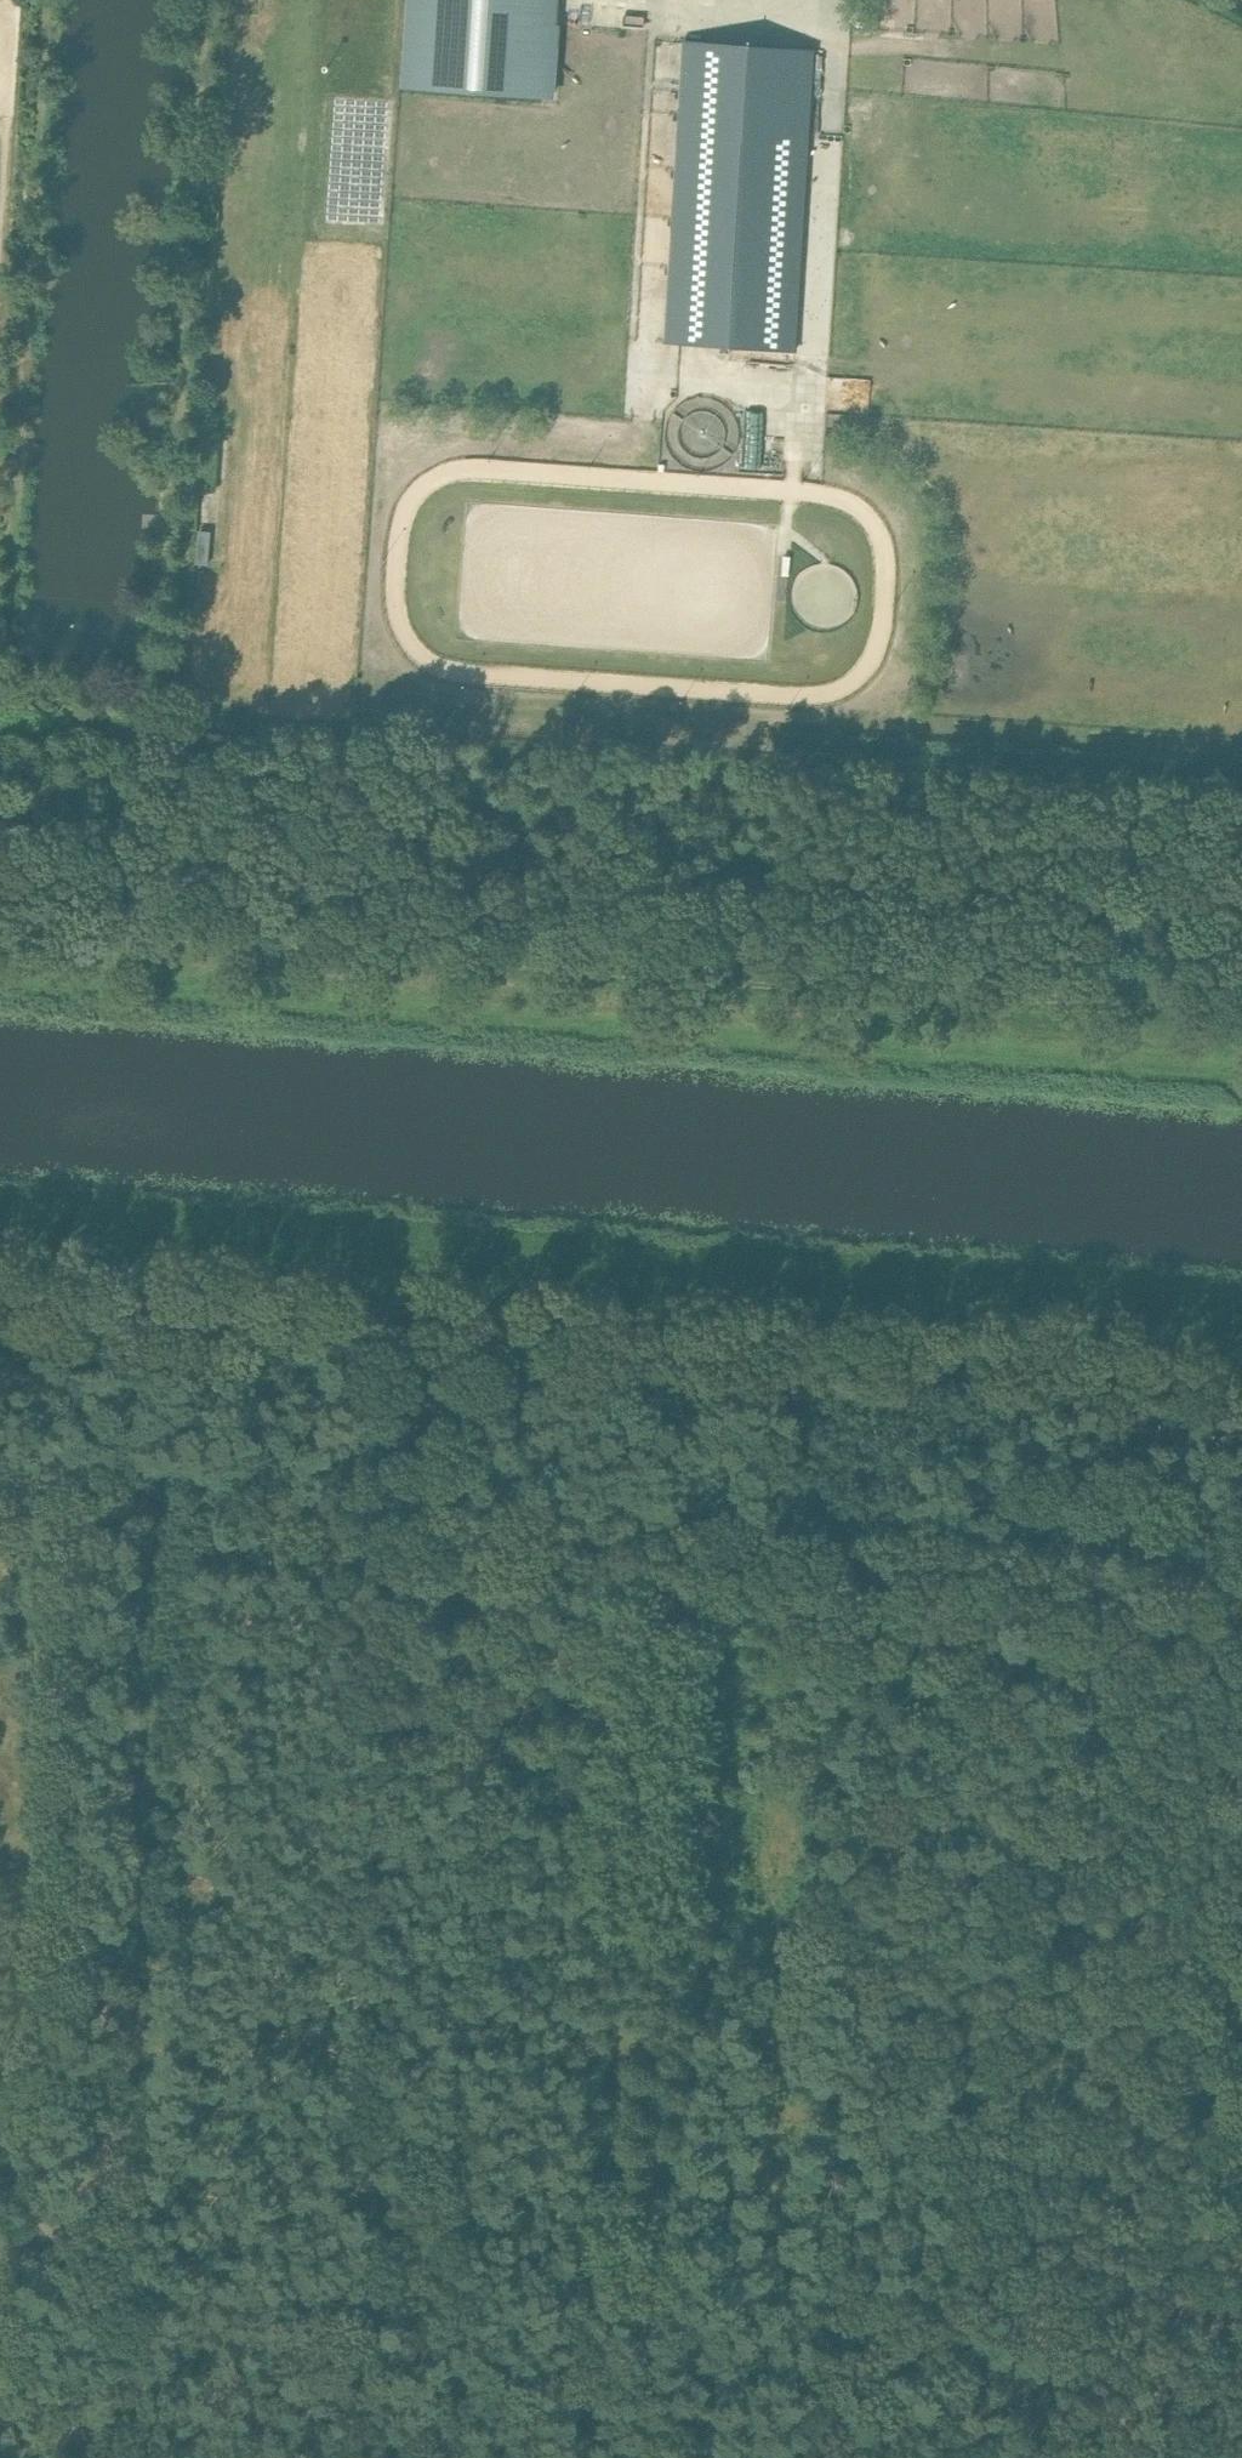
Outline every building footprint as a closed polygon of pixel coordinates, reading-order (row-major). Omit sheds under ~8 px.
[(402,88),(552,98),(558,0),(408,0),(402,88)] [(685,41),(666,342),(795,350),(814,49),(685,41)]
